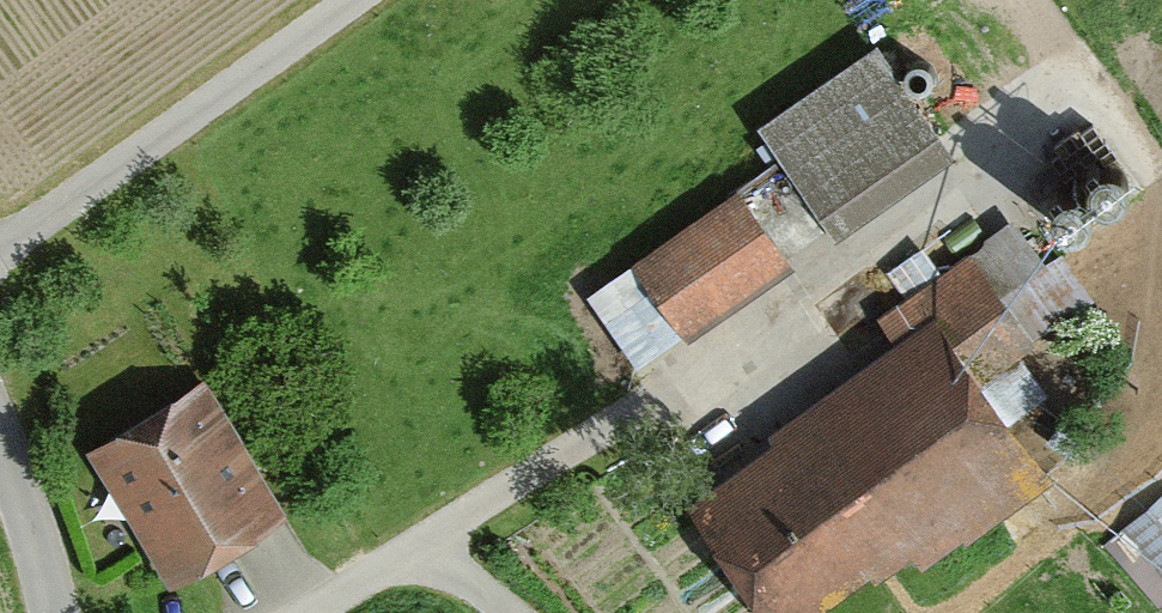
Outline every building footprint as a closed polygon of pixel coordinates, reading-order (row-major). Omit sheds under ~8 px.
[(940,163),(861,52),(747,133),(826,243),(940,163)] [(783,276),(721,197),(615,278),(677,357),(783,276)] [(901,291),(924,324),(956,370),(1037,314),(982,235),(901,291)] [(924,324),(753,447),(760,458),(678,517),(747,612),(816,612),(854,585),(860,593),(903,562),(914,578),(1041,486),(956,370),(924,324)] [(276,519),(190,385),(76,458),(161,591),(276,519)] [(1159,493),(1095,555),(1150,612),(1151,612),(1161,603),(1161,496),(1159,493)]
